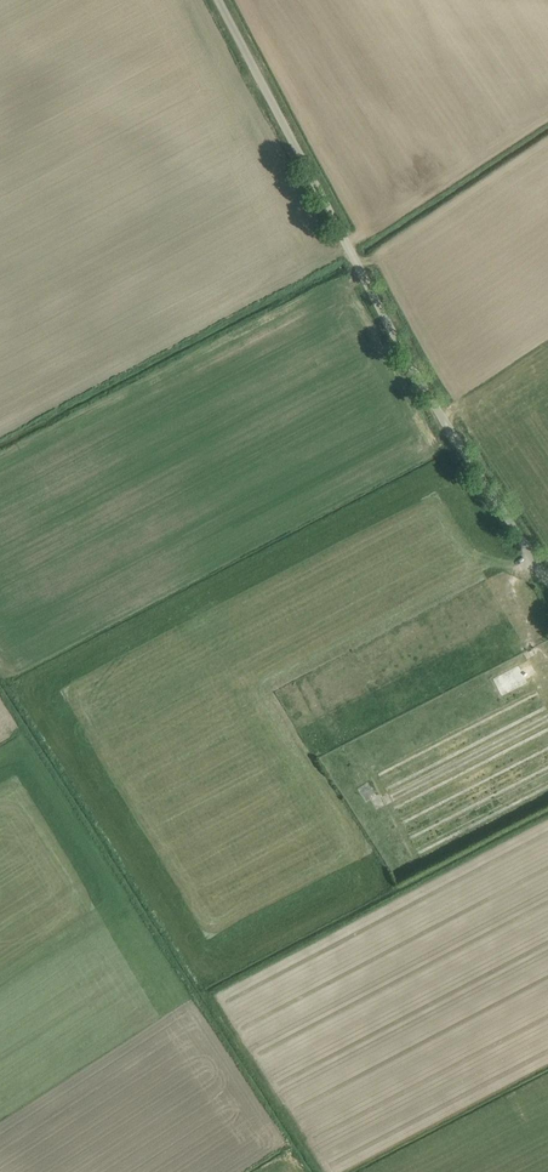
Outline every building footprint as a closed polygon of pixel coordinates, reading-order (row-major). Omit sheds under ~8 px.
[(369,782),(358,789),(365,800),(376,793),(369,782)]
